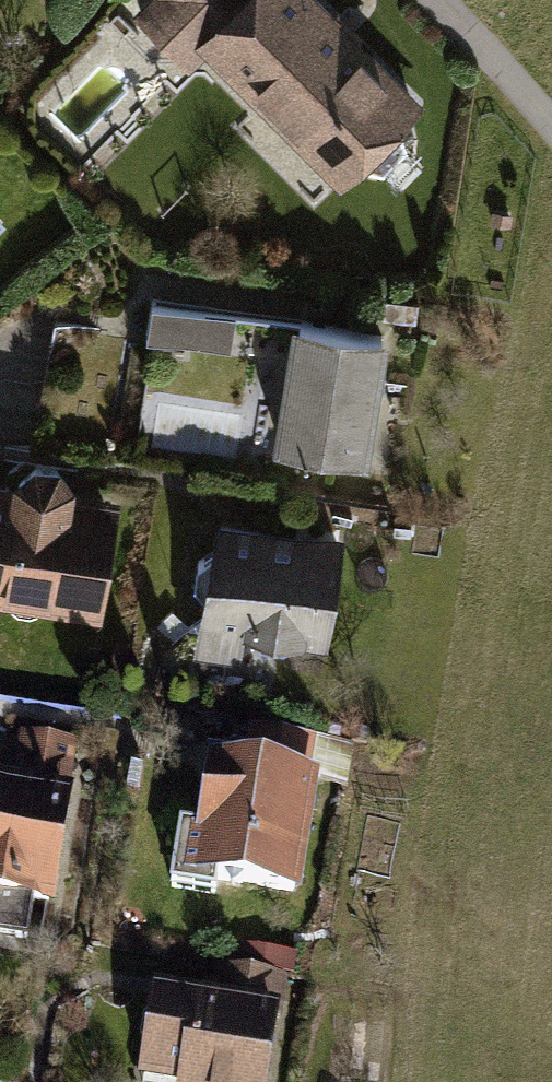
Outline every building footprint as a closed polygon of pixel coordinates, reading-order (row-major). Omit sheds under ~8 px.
[(433,116),(313,0),(160,0),(135,26),(197,85),(208,73),(346,206),(433,116)] [(10,231),(0,222),(0,241),(10,231)] [(394,344),(150,306),(143,349),(231,363),(236,331),(295,340),(276,464),(373,479),(394,344)] [(104,631),(122,510),(82,504),(72,482),(33,473),(17,491),(0,488),(0,616),(104,631)] [(349,547),(218,526),(197,663),(246,670),(249,649),(331,661),(349,547)] [(329,748),(256,738),(251,774),(213,769),(205,833),(179,829),(168,909),(225,916),(232,899),(307,909),(329,748)] [(23,743),(15,798),(0,796),(0,951),(35,956),(40,921),(60,924),(85,752),(23,743)] [(243,958),(240,977),(219,974),(214,1008),(156,999),(143,1081),(281,1081),(298,967),(243,958)]
